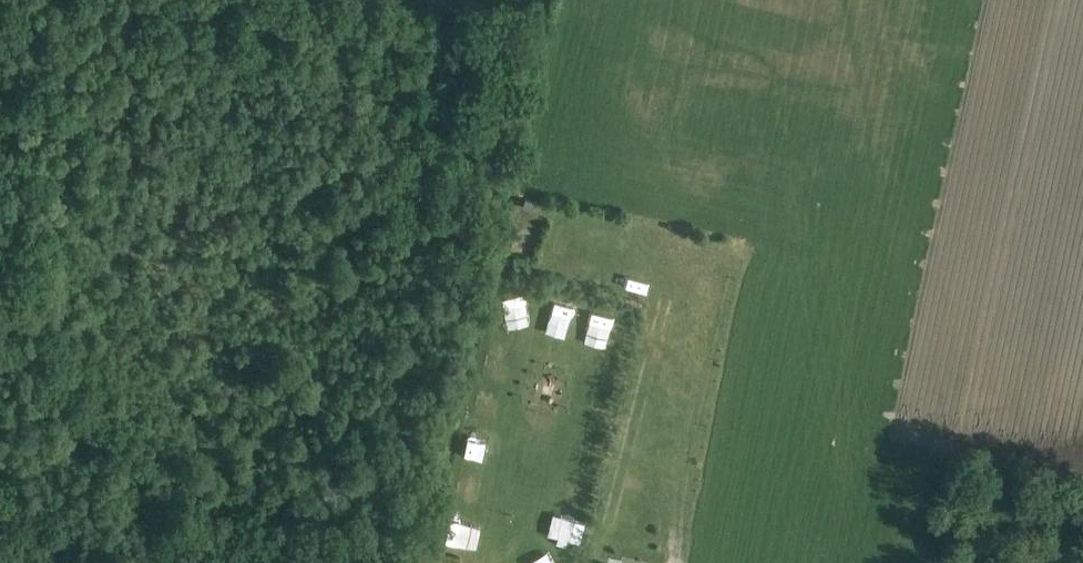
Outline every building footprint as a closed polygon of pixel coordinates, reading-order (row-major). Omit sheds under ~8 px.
[(462,556),(474,558),(479,534),(467,532),(462,556)]
